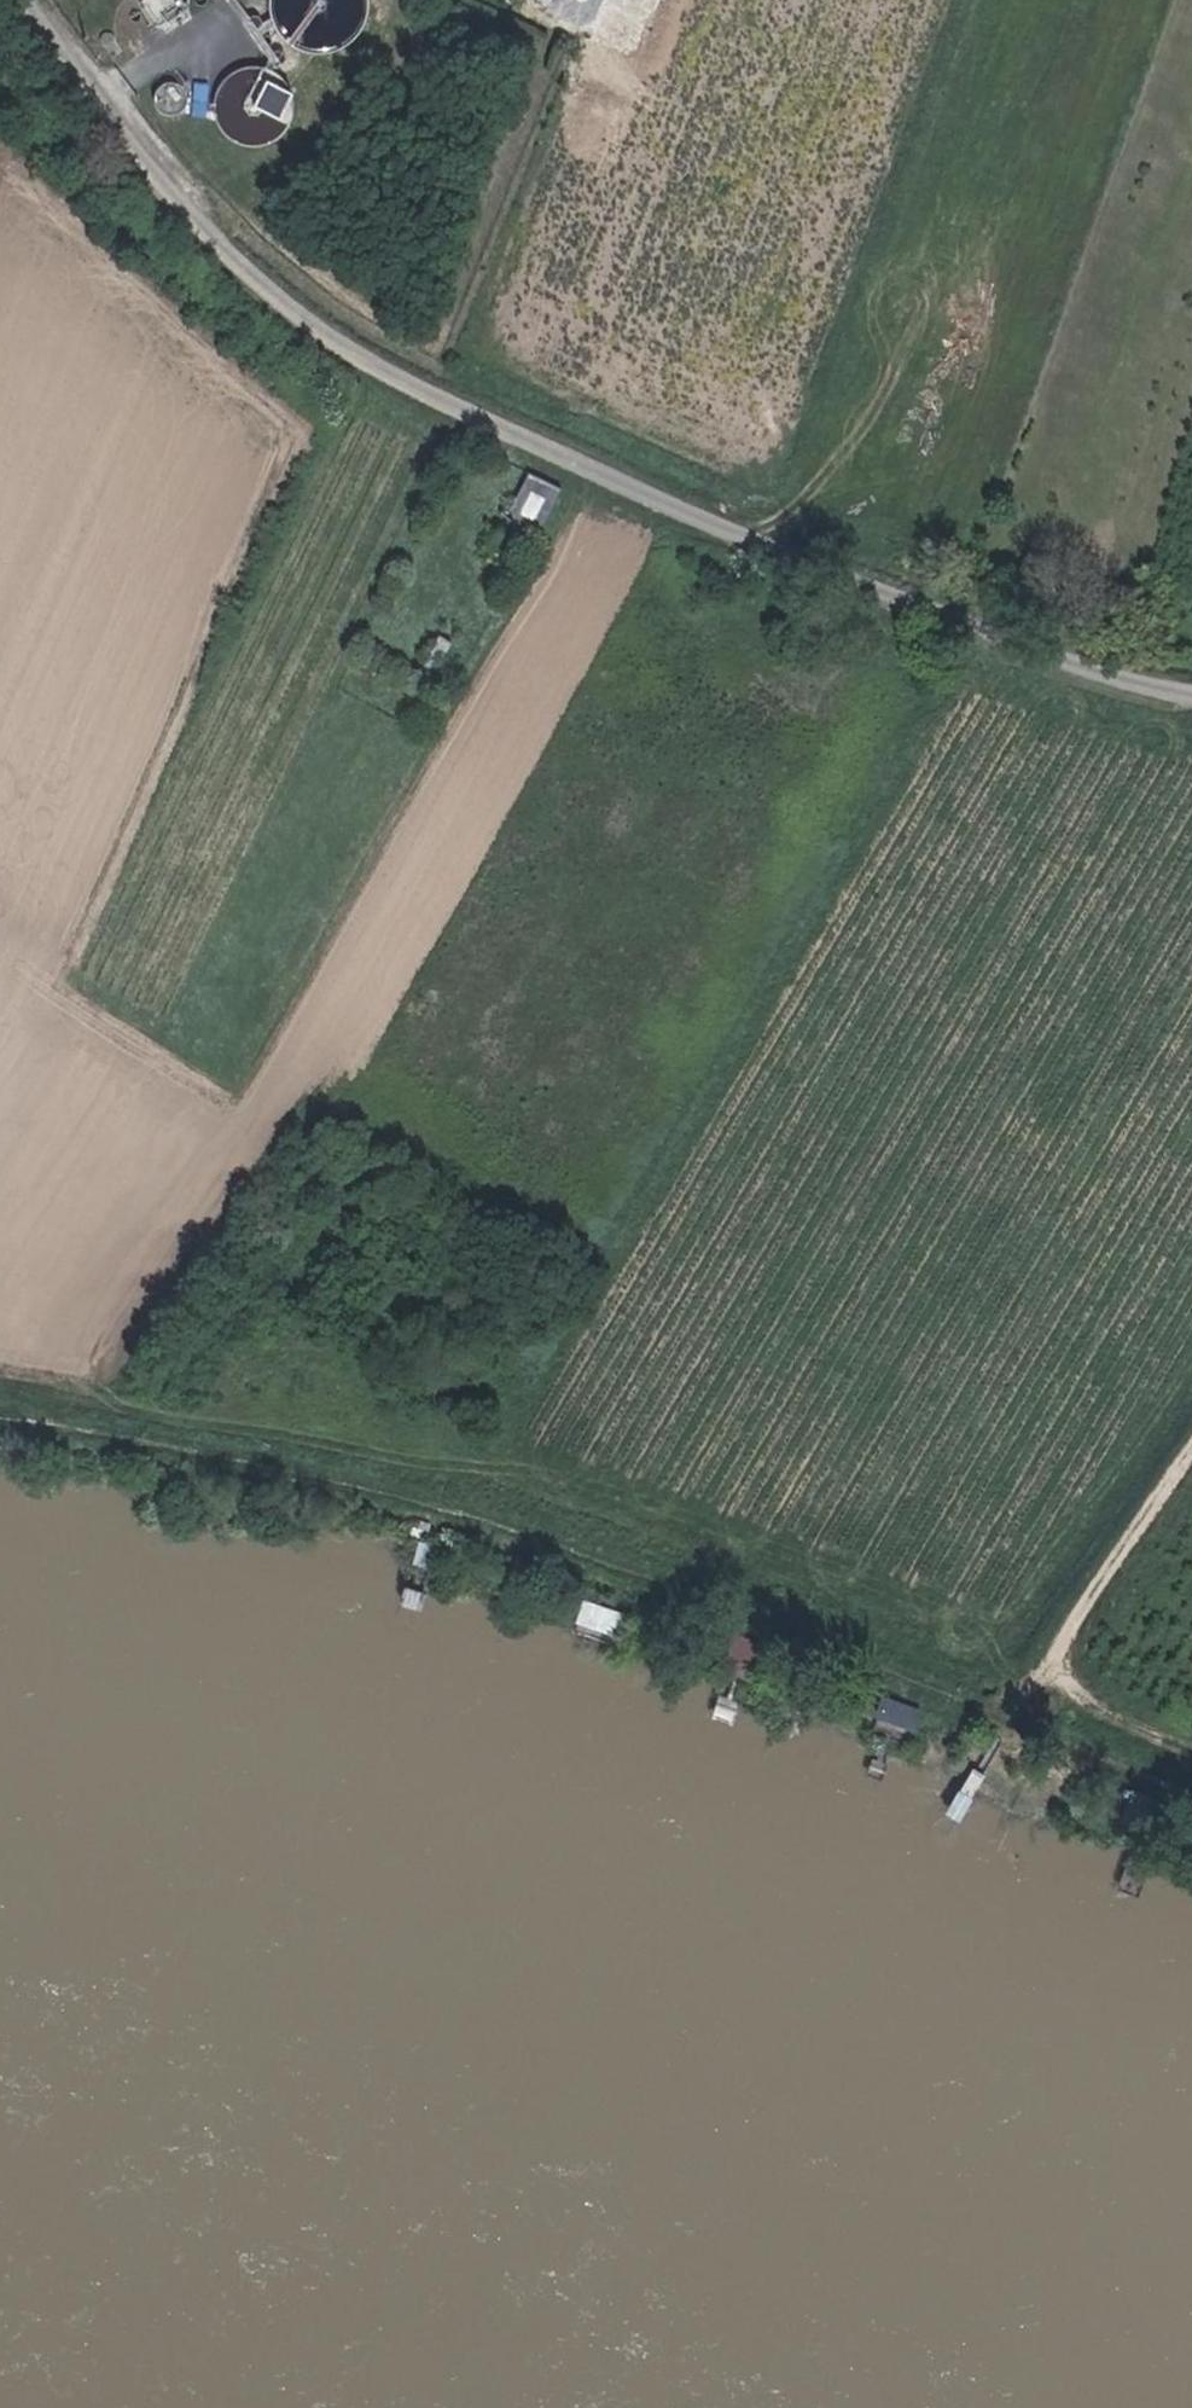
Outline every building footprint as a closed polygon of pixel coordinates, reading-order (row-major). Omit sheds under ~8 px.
[(114,0),(91,0),(99,11),(107,5),(114,0)] [(119,0),(114,0),(107,5),(114,16),(125,9),(119,0)] [(317,42),(361,45),(365,0),(320,0),(317,42)] [(290,139),(292,78),(223,76),(222,138),(290,139)] [(510,511),(546,525),(562,485),(527,471),(510,511)] [(1018,595),(1032,601),(1039,584),(1024,578),(1018,595)] [(438,1549),(413,1542),(409,1557),(433,1564),(438,1549)] [(624,1604),(584,1591),(574,1621),(614,1634),(624,1604)] [(761,1684),(742,1674),(730,1695),(749,1705),(761,1684)] [(915,1728),(922,1707),(882,1693),(874,1714),(915,1728)] [(896,1743),(882,1738),(870,1768),(884,1773),(896,1743)] [(991,1768),(975,1761),(956,1798),(972,1806),(991,1768)] [(1146,1862),(1132,1856),(1121,1883),(1136,1888),(1146,1862)]
